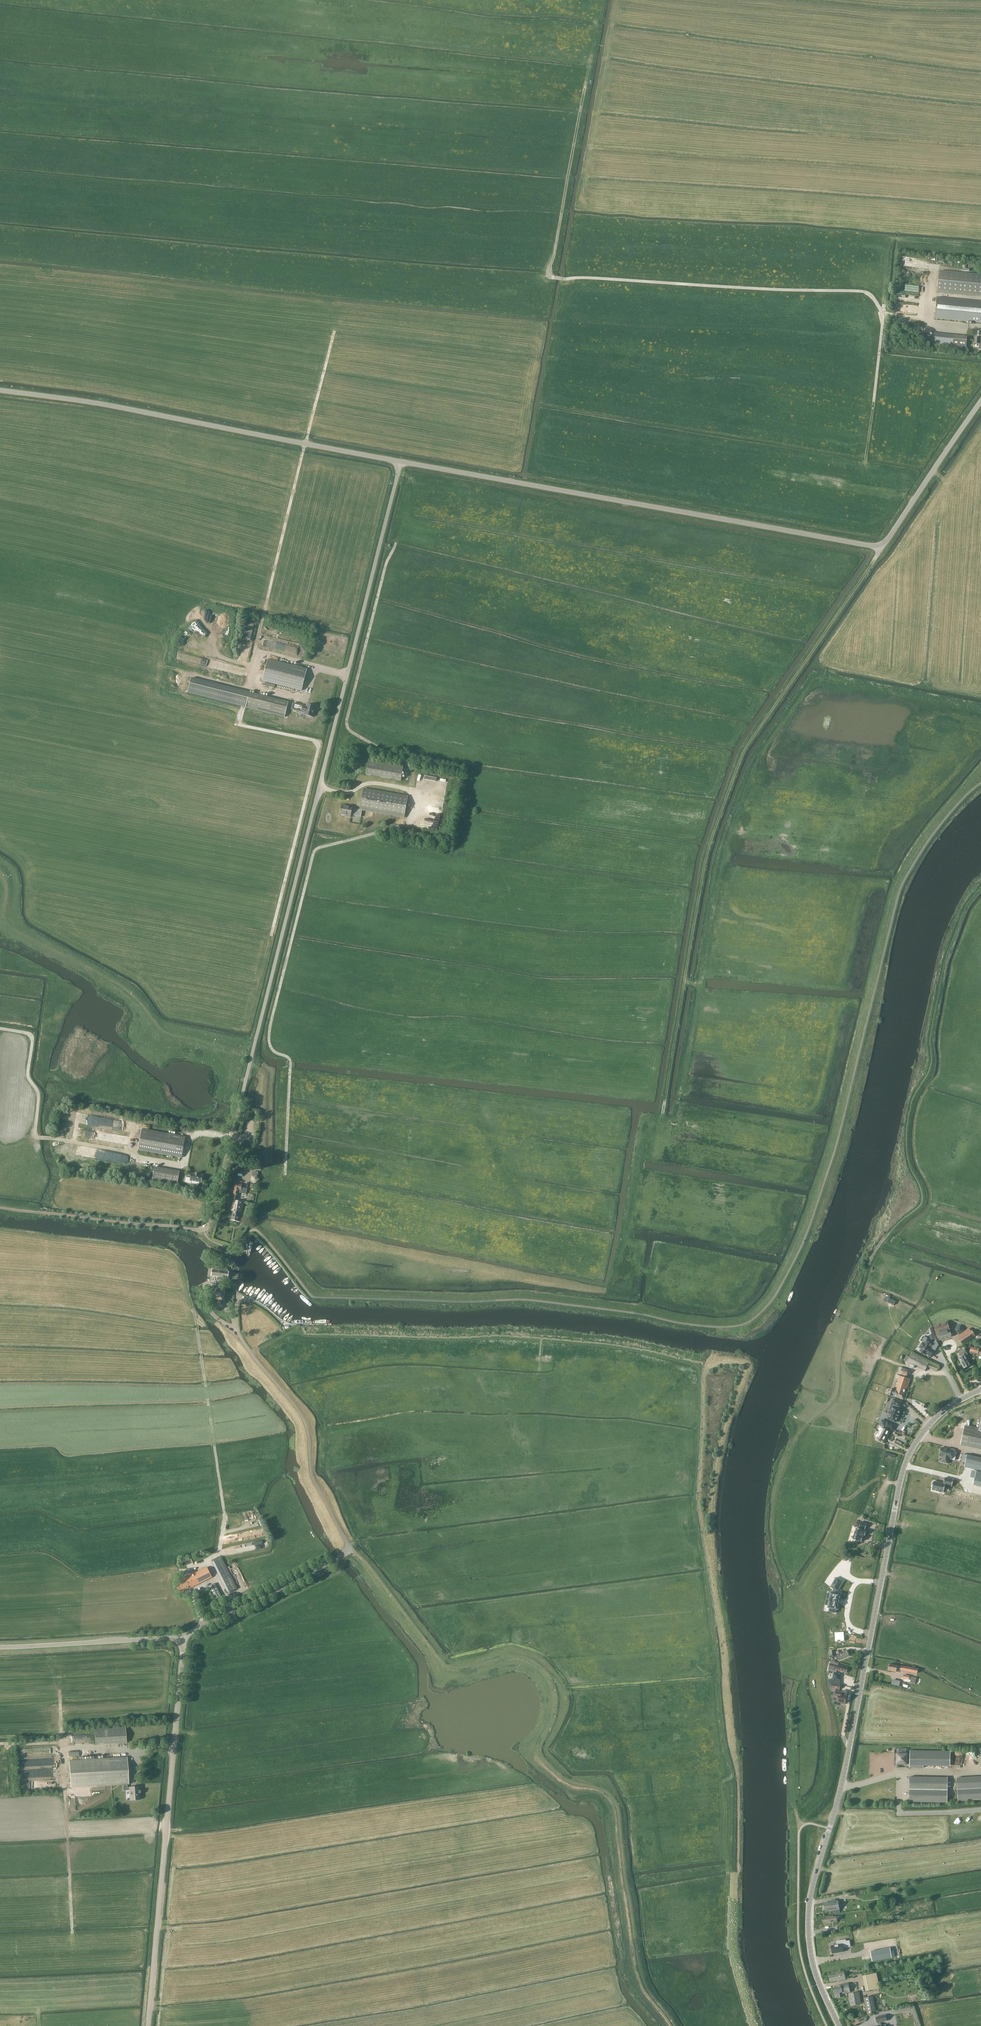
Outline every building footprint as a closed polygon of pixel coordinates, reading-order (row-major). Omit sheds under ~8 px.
[(980,296),(980,275),(939,271),(937,292),(980,296)] [(935,319),(980,323),(980,301),(937,297),(935,319)] [(932,346),(966,349),(967,337),(934,334),(932,346)] [(307,670),(268,660),(263,681),(302,691),(307,670)] [(303,706),(301,712),(302,712),(302,711),(306,712),(305,715),(304,715),(313,717),(315,707),(307,705),(307,707),(303,706)] [(366,775),(401,781),(403,766),(369,760),(366,775)] [(408,796),(364,789),(360,810),(362,810),(404,817),(408,796)] [(361,817),(362,810),(360,810),(349,808),(350,807),(342,805),(340,815),(346,816),(346,817),(351,817),(351,815),(361,817)] [(138,1150),(182,1158),(186,1137),(142,1129),(138,1150)] [(178,1183),(180,1171),(155,1167),(153,1179),(178,1183)] [(185,1182),(198,1185),(199,1183),(201,1183),(202,1176),(191,1174),(191,1179),(186,1178),(185,1182)] [(257,1183),(259,1181),(259,1179),(258,1176),(256,1175),(252,1176),(251,1177),(251,1181),(251,1182),(255,1184),(257,1183)] [(235,1200),(234,1200),(230,1220),(240,1222),(244,1202),(236,1200),(236,1199),(237,1200),(239,1190),(241,1190),(242,1184),(236,1183),(233,1199),(235,1199),(235,1200)] [(217,1280),(226,1281),(227,1278),(228,1278),(229,1272),(228,1272),(228,1269),(218,1267),(217,1270),(213,1269),(212,1276),(216,1277),(217,1277),(217,1280)] [(938,1336),(939,1341),(952,1337),(947,1321),(934,1325),(937,1336),(938,1336)] [(959,1336),(960,1338),(959,1339),(963,1344),(976,1336),(972,1330),(971,1331),(969,1329),(964,1332),(959,1336)] [(931,1357),(934,1352),(930,1349),(933,1344),(926,1340),(924,1343),(923,1342),(919,1348),(921,1349),(920,1351),(926,1355),(927,1354),(931,1357)] [(972,1347),(970,1352),(980,1356),(980,1341),(978,1349),(972,1347)] [(906,1356),(904,1361),(907,1362),(924,1372),(929,1363),(911,1353),(909,1357),(906,1356)] [(970,1365),(965,1356),(959,1359),(964,1369),(970,1365)] [(898,1374),(907,1376),(909,1370),(900,1368),(898,1374)] [(899,1392),(897,1398),(903,1400),(910,1379),(900,1376),(895,1390),(899,1392)] [(888,1395),(897,1398),(899,1392),(895,1390),(895,1391),(890,1389),(888,1395)] [(889,1415),(888,1419),(896,1422),(898,1418),(899,1415),(899,1414),(901,1410),(898,1409),(899,1407),(900,1407),(902,1402),(894,1399),(892,1404),(894,1405),(893,1407),(891,1411),(889,1410),(888,1415),(889,1415)] [(895,1425),(882,1420),(880,1425),(893,1430),(895,1425)] [(966,1423),(961,1445),(980,1450),(980,1423),(980,1428),(969,1426),(969,1424),(966,1423)] [(877,1438),(884,1441),(889,1431),(883,1428),(881,1431),(878,1432),(879,1434),(877,1438)] [(955,1451),(954,1451),(953,1451),(954,1450),(950,1449),(950,1450),(941,1448),(941,1449),(940,1449),(940,1451),(940,1452),(939,1457),(943,1457),(941,1462),(948,1464),(949,1459),(955,1460),(956,1455),(956,1454),(957,1453),(956,1452),(955,1451)] [(967,1455),(964,1467),(980,1471),(980,1458),(967,1455)] [(945,1485),(952,1486),(954,1480),(945,1478),(944,1484),(934,1481),(934,1482),(933,1482),(932,1486),(933,1486),(932,1490),(936,1491),(936,1492),(939,1492),(940,1492),(944,1493),(945,1485)] [(859,1528),(859,1529),(856,1528),(853,1539),(858,1541),(862,1542),(863,1536),(862,1536),(863,1535),(865,1535),(866,1531),(864,1531),(864,1529),(865,1529),(867,1524),(860,1522),(859,1528)] [(228,1594),(237,1589),(221,1557),(212,1562),(228,1594)] [(207,1568),(185,1579),(186,1581),(177,1586),(180,1592),(190,1588),(212,1577),(207,1568)] [(838,1591),(843,1582),(836,1578),(831,1587),(833,1589),(833,1592),(831,1592),(828,1607),(828,1608),(829,1608),(829,1612),(836,1613),(836,1609),(837,1609),(838,1609),(841,1594),(835,1593),(836,1590),(838,1591)] [(215,1583),(209,1586),(215,1599),(222,1596),(215,1583)] [(836,1633),(837,1641),(845,1640),(845,1632),(836,1633)] [(838,1654),(840,1660),(849,1655),(847,1650),(841,1653),(840,1650),(837,1652),(838,1654)] [(848,1668),(838,1665),(838,1663),(831,1661),(829,1670),(836,1672),(837,1670),(846,1673),(847,1671),(848,1671),(848,1670),(847,1669),(848,1668)] [(890,1664),(889,1670),(897,1671),(897,1669),(901,1669),(901,1670),(918,1673),(918,1669),(902,1666),(898,1665),(898,1666),(890,1664)] [(917,1678),(904,1675),(903,1678),(903,1680),(916,1683),(917,1678)] [(841,1704),(844,1705),(845,1704),(846,1704),(847,1695),(842,1694),(842,1692),(837,1691),(836,1697),(839,1697),(838,1702),(841,1703),(841,1704)] [(96,1744),(126,1742),(125,1727),(95,1729),(96,1744)] [(951,1751),(912,1751),(911,1755),(911,1764),(911,1766),(951,1767),(951,1751)] [(911,1764),(911,1755),(909,1755),(909,1753),(898,1753),(898,1765),(909,1765),(909,1764),(911,1764)] [(130,1799),(130,1800),(140,1800),(139,1793),(140,1793),(140,1790),(139,1791),(139,1787),(129,1787),(127,1787),(127,1784),(128,1784),(127,1758),(69,1761),(71,1787),(123,1784),(123,1791),(129,1790),(130,1794),(131,1799),(130,1799)] [(911,1777),(910,1802),(949,1803),(949,1778),(911,1777)] [(958,1778),(959,1801),(980,1800),(980,1777),(958,1778)] [(836,1910),(840,1909),(838,1901),(836,1901),(835,1899),(830,1900),(831,1902),(824,1903),(826,1912),(833,1910),(834,1914),(837,1913),(836,1910)] [(837,1921),(836,1915),(822,1918),(823,1923),(837,1921)] [(833,1953),(844,1952),(843,1948),(847,1947),(846,1939),(837,1941),(837,1945),(831,1946),(833,1953)] [(890,1948),(871,1952),(872,1961),(892,1958),(890,1948)] [(849,1977),(847,1971),(844,1972),(829,1976),(831,1982),(838,1980),(839,1981),(846,1979),(846,1978),(849,1977)] [(863,1976),(866,1991),(880,1988),(877,1973),(863,1976)] [(834,1988),(835,1994),(836,1998),(840,1997),(840,1993),(842,1992),(843,1994),(850,1992),(849,1983),(841,1985),(841,1986),(834,1988)] [(849,1994),(851,2006),(862,2003),(859,1991),(849,1994)] [(876,2013),(873,1996),(869,1997),(865,1998),(868,2015),(876,2013)] [(876,2017),(877,2023),(878,2023),(878,2025),(876,2025),(882,2025),(881,2025),(881,2024),(880,2022),(887,2021),(886,2015),(876,2017)]
